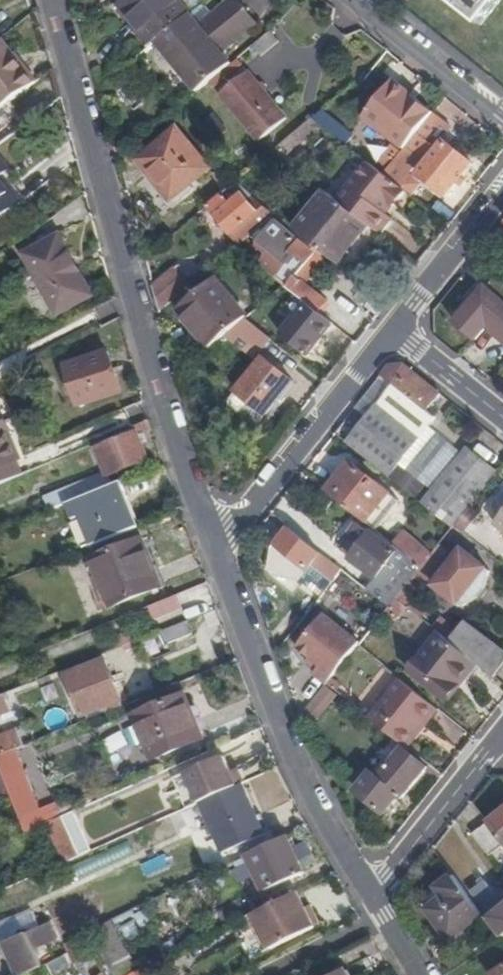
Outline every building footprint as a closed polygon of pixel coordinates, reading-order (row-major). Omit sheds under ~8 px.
[(155,45),(157,44),(192,15),(179,0),(132,0),(124,7),(155,45)] [(205,5),(192,15),(157,44),(198,94),(232,65),(223,53),(258,25),(237,0),(234,0),(213,16),(205,5)] [(481,25),(500,0),(449,0),(481,25)] [(13,101),(37,82),(28,71),(25,73),(2,43),(0,44),(0,109),(1,110),(13,101)] [(249,75),(221,97),(259,144),(287,122),(249,75)] [(412,107),(417,101),(394,82),(389,88),(412,107)] [(429,121),(435,115),(417,101),(412,107),(389,88),(370,112),(397,134),(392,140),(406,151),(429,121)] [(23,115),(13,101),(1,110),(0,111),(0,133),(23,115)] [(364,119),(392,140),(397,134),(370,112),(364,119)] [(355,138),(323,113),(313,122),(347,148),(355,138)] [(442,131),(429,121),(406,151),(405,151),(419,161),(442,131)] [(172,203),(211,172),(178,132),(139,163),(172,203)] [(447,200),(459,186),(463,180),(474,167),(445,144),(419,177),(447,200)] [(405,151),(384,176),(411,197),(421,185),(408,176),(419,161),(405,151)] [(21,205),(1,177),(9,171),(0,158),(0,221),(21,205)] [(463,180),(459,186),(463,190),(468,184),(463,180)] [(208,209),(199,216),(231,255),(237,250),(248,241),(251,239),(264,228),(277,218),(268,210),(237,185),(230,191),(208,209)] [(371,230),(317,189),(287,225),(341,268),(371,230)] [(285,288),(287,290),(308,263),(314,257),(279,228),(275,231),(272,229),(258,244),(259,252),(254,251),(248,241),(237,250),(285,288)] [(57,318),(74,309),(69,300),(89,290),(61,238),(25,257),(57,318)] [(287,290),(296,297),(305,286),(302,283),(314,268),(308,263),(287,290)] [(154,290),(160,313),(184,293),(171,277),(154,290)] [(210,350),(236,329),(246,321),(247,320),(217,284),(182,313),(210,350)] [(296,297),(307,306),(320,315),(328,304),(305,286),(296,297)] [(69,300),(74,309),(93,299),(89,290),(69,300)] [(341,292),(324,310),(344,329),(361,311),(341,292)] [(308,359),(334,326),(320,315),(307,306),(282,338),(308,359)] [(252,343),(262,332),(246,321),(236,329),(252,343)] [(79,409),(121,396),(108,353),(67,367),(79,409)] [(260,426),(293,385),(263,361),(230,401),(230,409),(255,427),(260,426)] [(427,413),(441,397),(404,367),(389,369),(382,378),(394,387),(346,446),(389,480),(436,420),(427,413)] [(8,437),(12,435),(3,411),(0,412),(0,418),(8,437)] [(143,435),(152,432),(148,423),(112,439),(114,444),(98,451),(107,474),(109,478),(148,462),(141,446),(138,438),(143,435)] [(23,477),(17,465),(19,464),(8,437),(3,438),(0,432),(0,487),(23,477)] [(146,444),(143,435),(138,438),(141,446),(146,444)] [(455,528),(497,475),(467,451),(423,506),(453,530),(455,528)] [(352,466),(329,495),(376,533),(399,504),(352,466)] [(103,492),(112,488),(109,478),(107,474),(98,479),(103,492)] [(48,514),(69,506),(103,492),(98,479),(43,499),(48,514)] [(86,551),(138,530),(121,485),(112,488),(103,492),(69,506),(86,551)] [(456,529),(463,535),(482,513),(474,507),(456,529)] [(397,600),(422,569),(401,552),(398,555),(361,527),(353,538),(365,547),(354,561),(378,580),(370,591),(392,608),(397,600)] [(463,538),(453,530),(432,557),(422,569),(397,600),(407,608),(415,598),(463,538)] [(301,583),(313,568),(322,557),(291,531),(280,545),(278,544),(272,550),(269,573),(278,580),(301,583)] [(422,569),(432,557),(404,535),(394,548),(401,552),(422,569)] [(342,553),(354,561),(365,547),(353,538),(342,553)] [(161,591),(142,544),(94,562),(113,610),(161,591)] [(461,549),(451,562),(453,565),(436,586),(464,609),(478,601),(487,590),(491,573),(461,549)] [(322,557),(313,568),(329,580),(338,569),(322,557)] [(195,607),(190,593),(162,605),(168,619),(195,607)] [(460,635),(415,598),(407,608),(441,635),(452,644),(460,635)] [(398,619),(407,608),(397,600),(392,608),(390,609),(388,613),(398,619)] [(360,647),(361,645),(314,608),(281,649),(328,687),(328,686),(360,647)] [(496,679),(502,671),(502,652),(469,624),(460,635),(452,644),(474,661),(496,679)] [(191,638),(186,625),(161,635),(167,647),(191,638)] [(456,684),(474,661),(452,644),(441,635),(412,673),(448,702),(460,687),(456,684)] [(122,703),(106,663),(68,678),(84,718),(122,703)] [(387,733),(405,748),(437,709),(403,682),(394,694),(384,693),(378,700),(382,709),(372,721),(387,733)] [(6,696),(0,699),(0,719),(12,714),(6,696)] [(203,741),(185,698),(138,717),(157,761),(203,741)] [(26,749),(18,733),(0,740),(0,759),(26,749)] [(358,795),(379,811),(393,793),(400,799),(402,801),(427,770),(404,750),(380,780),(373,776),(358,795)] [(201,805),(239,788),(233,776),(226,759),(189,775),(201,805)] [(0,767),(0,799),(11,795),(0,767)] [(240,772),(233,776),(239,788),(244,787),(246,786),(240,772)] [(189,775),(174,781),(188,812),(201,805),(189,775)] [(265,838),(244,787),(239,788),(201,805),(225,856),(265,838)] [(393,793),(379,811),(386,817),(400,799),(393,793)] [(489,824),(502,844),(502,814),(489,824)] [(82,858),(65,819),(49,826),(67,865),(82,858)] [(489,824),(476,834),(493,857),(502,849),(502,844),(489,824)] [(306,874),(289,838),(250,857),(267,893),(306,874)] [(451,942),(485,918),(481,913),(455,878),(438,890),(446,900),(440,904),(429,912),(451,942)] [(432,894),(440,904),(446,900),(438,890),(432,894)] [(317,930),(299,893),(256,915),(252,916),(271,953),(317,930)] [(502,941),(502,942),(502,941),(502,896),(481,913),(485,918),(502,941)] [(252,916),(256,915),(249,901),(225,913),(232,927),(252,916)] [(112,923),(93,933),(114,974),(138,974),(139,974),(112,923)] [(8,946),(22,974),(35,974),(46,970),(37,953),(58,943),(51,927),(8,946)]
